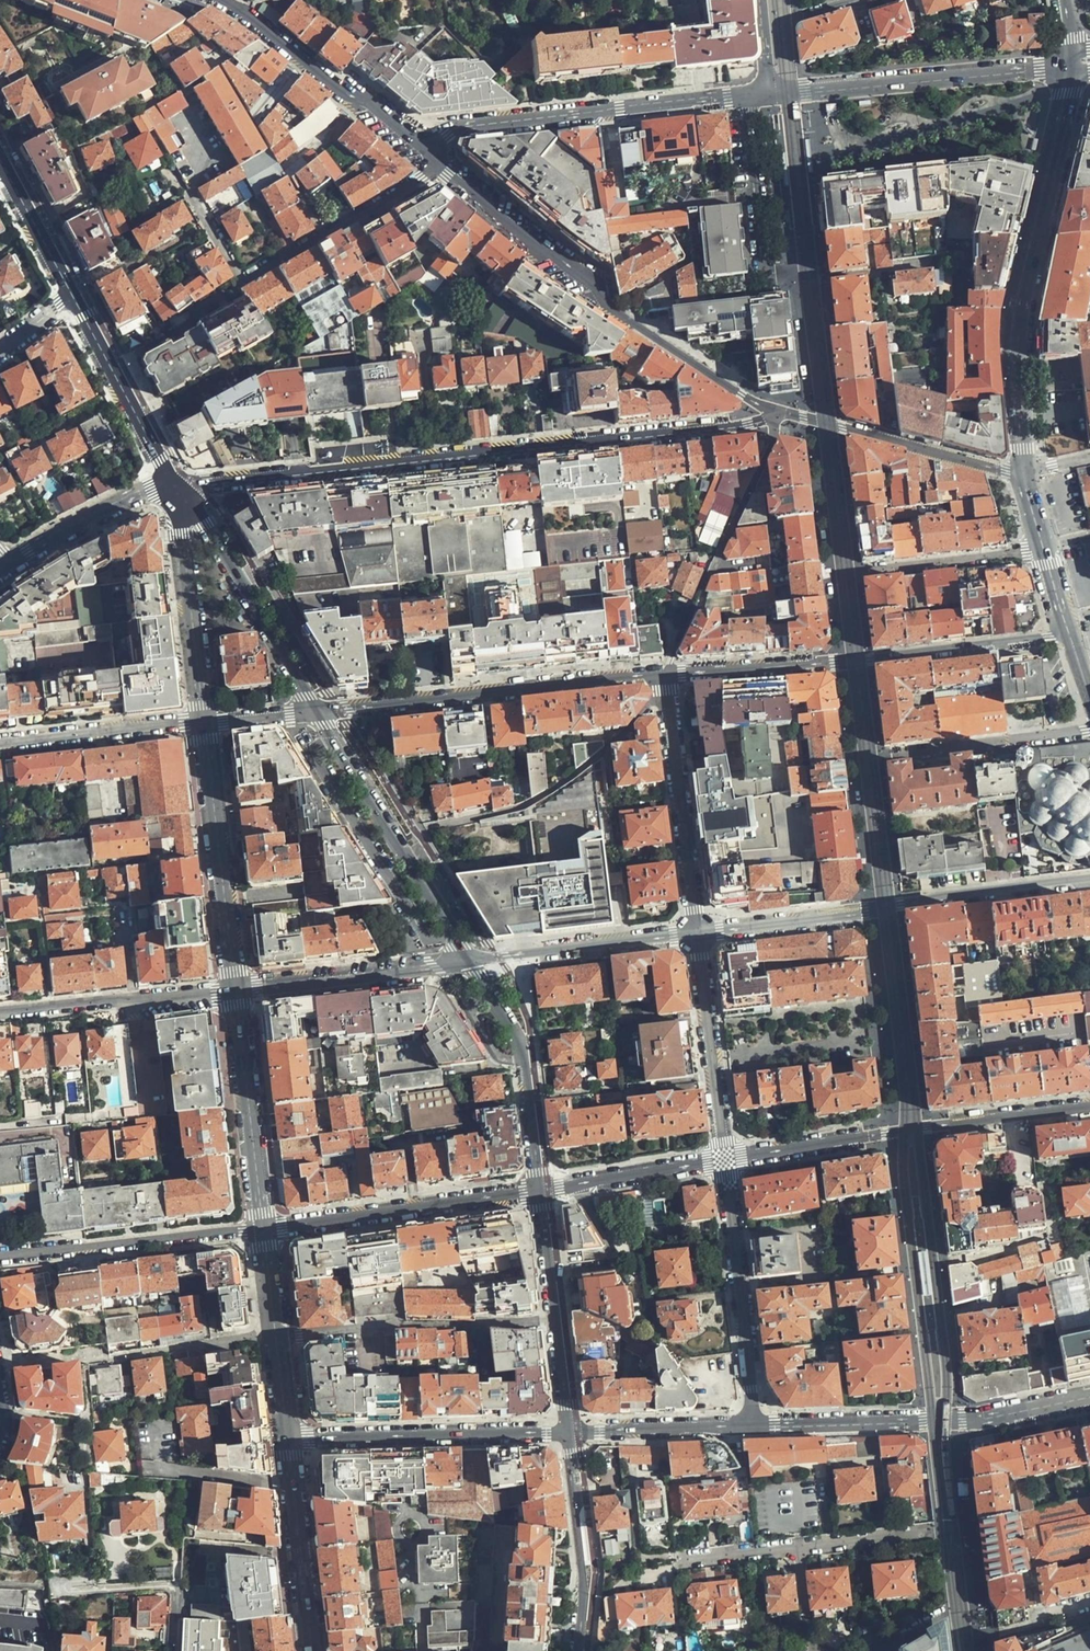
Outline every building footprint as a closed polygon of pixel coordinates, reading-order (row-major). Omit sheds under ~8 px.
[(31,0),(17,0),(45,11),(51,8),(31,0)] [(51,8),(55,9),(53,16),(60,19),(94,31),(101,34),(104,27),(113,30),(117,0),(52,0),(51,8)] [(176,28),(169,19),(170,17),(127,0),(117,0),(113,30),(151,45),(176,28)] [(374,33),(372,14),(370,0),(358,0),(360,16),(356,23),(374,33)] [(664,11),(668,9),(667,0),(652,0),(653,11),(664,11)] [(748,0),(740,0),(708,4),(706,5),(707,17),(698,18),(697,6),(683,8),(668,9),(664,11),(667,34),(670,64),(671,71),(747,62),(753,56),(752,39),(748,0)] [(947,0),(923,0),(928,16),(949,9),(947,0)] [(955,7),(956,13),(966,10),(965,5),(978,1),(977,0),(953,0),(955,7)] [(279,24),(298,40),(316,17),(297,1),(287,14),(279,24)] [(620,1),(609,2),(610,12),(622,10),(620,1)] [(257,12),(277,27),(279,24),(287,14),(278,7),(276,9),(269,4),(267,5),(265,4),(262,5),(257,12)] [(233,24),(208,8),(182,25),(176,28),(151,45),(166,68),(171,66),(176,62),(169,51),(190,38),(194,30),(207,42),(233,24)] [(911,25),(906,9),(871,19),(879,48),(889,45),(890,50),(908,44),(906,40),(915,37),(911,25)] [(856,32),(851,12),(803,26),(800,28),(797,31),(798,39),(799,52),(800,64),(857,47),(859,44),(856,32)] [(169,19),(176,28),(182,25),(178,21),(173,18),(170,17),(169,19)] [(298,40),(319,56),(337,33),(316,17),(298,40)] [(1010,19),(997,23),(998,30),(999,52),(1012,50),(1013,48),(1032,47),(1033,49),(1046,48),(1043,18),(1031,19),(1031,22),(1011,24),(1010,19)] [(60,19),(59,23),(92,35),(94,31),(60,19)] [(319,56),(341,74),(351,62),(364,46),(366,43),(369,40),(374,33),(356,23),(348,20),(343,26),(357,43),(354,47),(337,33),(319,56)] [(258,41),(233,24),(207,42),(202,46),(206,52),(210,53),(217,49),(219,50),(222,48),(233,58),(258,41)] [(112,37),(112,36),(113,30),(104,27),(101,34),(112,37)] [(151,45),(113,30),(112,37),(145,49),(151,45)] [(13,51),(0,32),(0,73),(2,72),(6,78),(8,78),(11,85),(12,86),(27,78),(13,51)] [(389,44),(387,32),(378,33),(374,33),(369,40),(377,46),(389,44)] [(565,75),(616,70),(613,41),(612,33),(596,35),(596,36),(584,37),(584,36),(539,40),(536,38),(533,40),(530,44),(533,68),(534,78),(550,76),(550,79),(565,78),(565,75)] [(530,44),(533,40),(527,34),(517,44),(523,50),(530,44)] [(616,70),(670,64),(667,34),(613,41),(616,70)] [(498,54),(505,50),(500,36),(491,40),(498,54)] [(491,40),(490,39),(473,47),(480,54),(486,59),(498,54),(491,40)] [(287,65),(258,41),(233,58),(248,72),(252,71),(270,87),(287,65)] [(372,47),(366,43),(364,46),(371,52),(373,52),(372,47)] [(533,68),(530,44),(523,50),(499,72),(505,77),(509,71),(512,71),(513,73),(516,72),(519,72),(519,70),(533,68)] [(414,60),(417,57),(405,46),(403,48),(400,46),(379,49),(380,51),(373,52),(371,52),(364,46),(351,62),(376,82),(378,79),(387,87),(414,60)] [(86,49),(74,55),(78,61),(85,58),(89,55),(86,49)] [(171,66),(185,89),(191,85),(201,79),(207,75),(193,52),(176,62),(171,66)] [(430,66),(417,56),(417,57),(414,60),(427,70),(430,66)] [(120,59),(65,89),(74,105),(77,104),(85,118),(99,110),(101,113),(108,110),(107,107),(123,98),(124,101),(138,93),(136,90),(150,83),(141,66),(133,70),(127,73),(125,68),(120,59)] [(494,109),(519,106),(515,103),(489,82),(493,78),(481,64),(430,72),(427,70),(414,60),(387,87),(401,98),(399,101),(412,113),(427,116),(494,109)] [(225,63),(221,66),(249,113),(263,96),(225,63)] [(301,77),(287,65),(270,87),(263,96),(249,113),(258,129),(280,105),(284,100),(301,77)] [(236,162),(238,166),(239,168),(265,153),(238,107),(217,69),(207,75),(201,79),(204,83),(193,90),(195,92),(200,100),(236,162)] [(610,74),(617,73),(616,70),(565,75),(565,78),(550,79),(550,76),(534,78),(534,81),(539,81),(540,82),(550,81),(550,80),(560,79),(560,80),(597,76),(597,75),(603,74),(603,76),(611,75),(610,74)] [(328,101),(301,77),(284,100),(307,120),(328,101)] [(42,138),(55,131),(49,121),(51,120),(54,118),(49,109),(45,111),(27,78),(12,86),(3,91),(2,94),(15,118),(19,120),(28,116),(42,138)] [(387,87),(378,79),(376,82),(380,86),(385,90),(387,87)] [(153,88),(150,83),(136,90),(138,93),(139,95),(153,88)] [(185,89),(181,91),(185,98),(195,92),(193,90),(191,85),(185,89)] [(401,98),(387,87),(385,90),(399,101),(401,98)] [(65,89),(61,92),(70,108),(74,105),(65,89)] [(167,150),(171,157),(184,150),(183,148),(187,146),(179,132),(175,134),(166,120),(173,116),(187,106),(179,94),(147,114),(155,130),(167,150)] [(123,98),(107,107),(108,110),(109,112),(125,103),(124,101),(123,98)] [(342,112),(328,101),(307,120),(294,130),(290,134),(300,148),(327,130),(342,112)] [(288,137),(290,134),(294,130),(282,120),(288,112),(280,105),(258,129),(271,150),(288,137)] [(99,110),(85,118),(87,123),(102,115),(101,113),(99,110)] [(1068,196),(1089,195),(1089,113),(1089,117),(1087,117),(1083,134),(1074,170),(1068,196)] [(147,114),(135,119),(143,135),(125,147),(139,171),(161,157),(149,134),(155,130),(147,114)] [(729,115),(699,118),(703,155),(734,151),(730,121),(729,115)] [(28,116),(19,120),(22,125),(25,123),(30,130),(35,127),(28,116)] [(355,123),(347,117),(329,139),(335,145),(338,142),(355,123)] [(376,141),(355,123),(338,142),(359,161),(364,155),(376,141)] [(72,150),(79,146),(67,124),(61,127),(55,131),(42,138),(22,149),(55,208),(75,196),(77,192),(70,181),(82,173),(72,150)] [(621,133),(620,133),(627,185),(652,181),(650,166),(697,161),(692,124),(645,129),(646,131),(631,134),(631,128),(621,129),(621,133)] [(645,129),(645,126),(631,128),(631,134),(646,131),(645,129)] [(108,142),(115,139),(111,130),(82,145),(91,171),(116,163),(108,142)] [(558,134),(557,139),(594,169),(595,175),(604,175),(600,131),(558,134)] [(557,139),(552,135),(501,140),(469,144),(466,157),(531,212),(586,257),(614,276),(610,255),(607,238),(604,223),(595,175),(594,169),(557,139)] [(288,137),(271,150),(278,165),(296,150),(288,137)] [(396,157),(376,141),(364,155),(378,168),(396,157)] [(97,190),(91,171),(82,145),(79,146),(72,150),(82,173),(92,198),(94,201),(101,199),(97,190)] [(239,168),(245,179),(255,197),(262,193),(285,179),(284,175),(278,165),(271,150),(265,153),(239,168)] [(313,151),(284,175),(285,179),(287,183),(291,181),(316,161),(319,158),(315,153),(313,151)] [(325,154),(319,158),(316,161),(324,171),(330,179),(334,184),(340,178),(325,154)] [(412,172),(396,157),(378,168),(398,183),(403,180),(412,172)] [(296,189),(299,187),(302,186),(310,196),(327,182),(321,173),(324,171),(316,161),(291,181),(296,189)] [(978,240),(1016,240),(1026,200),(1032,174),(989,163),(948,168),(948,240),(978,240)] [(356,165),(340,178),(334,184),(339,191),(361,172),(356,165)] [(198,190),(206,202),(245,179),(239,168),(238,166),(198,190)] [(398,183),(378,168),(367,178),(377,195),(398,183)] [(948,240),(948,168),(915,172),(883,176),(889,229),(890,242),(891,246),(892,261),(947,256),(948,240)] [(604,223),(628,219),(627,206),(615,207),(612,185),(605,185),(604,175),(595,175),(604,223)] [(351,210),(377,195),(367,178),(365,176),(340,192),(351,210)] [(889,229),(883,176),(820,185),(823,211),(826,236),(858,233),(872,231),(889,229)] [(275,218),(298,205),(287,183),(285,179),(262,193),(275,218)] [(412,248),(450,201),(441,193),(425,195),(406,206),(409,211),(395,220),(412,248)] [(94,201),(110,241),(129,231),(119,205),(116,206),(112,194),(101,199),(94,201)] [(1058,241),(1089,238),(1089,195),(1068,196),(1065,209),(1068,208),(1069,217),(1063,218),(1058,241)] [(92,198),(59,216),(93,281),(121,268),(119,262),(110,241),(94,201),(92,198)] [(415,254),(426,274),(431,268),(471,218),(450,201),(412,248),(415,254)] [(181,203),(158,216),(160,219),(149,225),(150,228),(146,230),(144,228),(134,234),(144,252),(168,239),(169,236),(168,233),(190,221),(181,203)] [(284,249),(313,231),(298,205),(275,218),(269,222),(284,249)] [(682,310),(672,311),(675,334),(687,332),(688,343),(699,341),(746,336),(752,335),(758,390),(769,388),(770,394),(797,391),(786,298),(715,306),(714,295),(734,293),(734,289),(745,288),(741,244),(737,245),(736,233),(740,233),(737,207),(687,213),(689,227),(693,267),(698,308),(682,310)] [(217,221),(221,227),(224,225),(235,242),(250,233),(240,215),(233,218),(230,213),(220,220),(217,221)] [(689,227),(687,213),(628,219),(604,223),(607,238),(618,237),(647,233),(669,230),(689,227)] [(397,265),(415,254),(412,248),(395,220),(392,214),(386,217),(395,234),(383,241),(397,265)] [(372,248),(386,271),(397,265),(383,241),(395,234),(386,217),(361,232),(371,248),(372,248)] [(471,218),(431,268),(446,280),(453,271),(466,255),(466,252),(469,251),(470,255),(496,277),(489,289),(493,293),(491,298),(496,302),(519,265),(522,260),(471,218)] [(357,225),(340,234),(360,269),(364,267),(373,281),(384,301),(399,293),(386,271),(372,248),(371,248),(361,232),(357,225)] [(890,242),(889,229),(872,231),(873,243),(876,244),(890,242)] [(858,233),(826,236),(828,255),(831,273),(863,270),(858,233)] [(365,285),(373,281),(364,267),(360,269),(340,234),(317,248),(338,284),(357,272),(365,285)] [(610,255),(614,276),(618,298),(633,290),(660,274),(683,260),(683,256),(673,237),(666,234),(650,241),(642,245),(630,251),(628,256),(631,262),(625,266),(619,254),(610,255)] [(618,237),(607,238),(610,255),(619,254),(618,237)] [(1053,241),(1045,277),(1061,278),(1089,267),(1089,238),(1058,241),(1053,241)] [(1007,276),(1016,240),(978,240),(978,264),(974,264),(974,270),(974,274),(979,274),(979,293),(1003,293),(1007,276)] [(217,251),(211,241),(187,255),(194,267),(185,273),(188,279),(198,272),(204,277),(213,289),(232,276),(217,251)] [(878,268),(893,267),(892,261),(891,246),(875,249),(878,268)] [(314,331),(319,340),(351,323),(351,320),(356,317),(348,302),(338,284),(317,248),(278,269),(294,296),(314,331)] [(119,262),(121,268),(126,275),(141,267),(135,254),(119,262)] [(386,271),(399,293),(410,286),(416,287),(420,283),(426,274),(415,254),(397,265),(386,271)] [(13,268),(16,265),(17,264),(13,256),(11,257),(7,258),(0,263),(0,264),(1,266),(0,267),(0,295),(9,290),(7,288),(19,281),(13,268)] [(126,275),(146,307),(150,305),(163,296),(146,265),(141,267),(126,275)] [(519,265),(496,302),(480,326),(475,333),(478,333),(493,336),(495,331),(514,304),(585,351),(586,358),(608,355),(622,334),(519,265)] [(682,310),(698,308),(693,267),(678,275),(682,310)] [(278,269),(241,291),(245,298),(256,317),(279,304),(294,296),(278,269)] [(951,270),(896,276),(898,285),(894,285),(896,297),(934,293),(935,288),(944,286),(945,279),(952,278),(951,270)] [(179,285),(184,291),(204,277),(198,272),(188,279),(182,283),(179,285)] [(144,313),(119,273),(95,284),(117,326),(129,320),(130,321),(144,313)] [(194,302),(213,289),(204,277),(184,291),(194,302)] [(639,297),(645,313),(651,313),(660,312),(659,306),(673,304),(670,280),(663,284),(639,297)] [(834,304),(837,329),(861,326),(869,325),(870,325),(864,280),(832,284),(834,304)] [(179,312),(194,302),(184,291),(179,285),(176,287),(165,295),(175,309),(179,312)] [(348,302),(356,317),(364,313),(381,303),(372,289),(348,302)] [(1002,300),(1003,293),(979,293),(971,294),(971,309),(1000,312),(1002,300)] [(163,296),(150,305),(161,318),(175,309),(165,295),(163,296)] [(198,328),(217,363),(226,379),(276,352),(256,317),(245,298),(197,326),(198,328)] [(1042,301),(1040,328),(1074,328),(1089,328),(1089,315),(1086,315),(1085,307),(1042,301)] [(161,318),(164,322),(165,323),(179,312),(175,309),(161,318)] [(998,336),(1000,312),(971,309),(946,309),(946,347),(945,403),(946,404),(1002,400),(1000,385),(998,355),(998,336)] [(351,320),(351,323),(361,407),(396,403),(392,366),(371,369),(364,313),(356,317),(351,320)] [(554,362),(574,359),(518,322),(508,338),(514,340),(522,341),(554,362)] [(309,345),(296,352),(298,365),(305,415),(345,411),(361,410),(361,407),(351,323),(319,340),(309,345)] [(881,380),(893,378),(890,353),(886,323),(870,325),(869,325),(875,380),(881,380)] [(149,340),(162,334),(158,326),(145,334),(149,340)] [(834,357),(837,385),(868,381),(861,326),(837,329),(831,330),(834,357)] [(146,372),(145,377),(149,384),(154,384),(159,393),(164,390),(178,415),(201,403),(187,378),(217,363),(198,328),(189,334),(190,336),(162,350),(160,348),(142,357),(148,370),(146,372)] [(1074,328),(1040,328),(1041,341),(1041,354),(1053,354),(1077,353),(1074,328)] [(1074,328),(1077,353),(1089,438),(1089,328),(1074,328)] [(452,339),(451,330),(431,332),(432,341),(446,340),(452,339)] [(305,336),(309,345),(319,340),(314,331),(305,336)] [(47,375),(71,364),(63,348),(55,334),(51,332),(36,345),(25,354),(29,361),(37,357),(47,375)] [(624,332),(622,334),(608,355),(609,363),(615,363),(627,371),(620,380),(630,384),(634,377),(651,350),(624,332)] [(699,341),(700,346),(746,341),(746,336),(699,341)] [(446,340),(432,341),(433,352),(444,352),(446,340)] [(410,343),(389,345),(391,357),(413,354),(410,343)] [(893,378),(894,393),(915,394),(914,397),(931,399),(930,401),(945,403),(946,347),(890,353),(893,378)] [(663,358),(651,350),(634,377),(643,383),(669,382),(679,368),(663,358)] [(280,361),(254,375),(256,384),(298,365),(296,352),(280,361)] [(543,379),(540,354),(534,354),(533,352),(524,353),(524,356),(519,356),(523,386),(532,386),(532,381),(543,379)] [(609,363),(608,355),(586,358),(574,359),(554,362),(546,363),(549,392),(555,391),(564,390),(567,417),(614,412),(612,394),(609,363)] [(454,389),(451,357),(440,359),(441,367),(431,369),(434,392),(454,389)] [(485,388),(481,358),(460,361),(462,388),(475,387),(475,388),(485,388)] [(516,382),(513,358),(487,361),(489,384),(516,382)] [(418,392),(415,361),(394,363),(397,394),(418,392)] [(80,381),(71,364),(47,375),(40,378),(40,380),(43,385),(49,381),(61,405),(54,408),(58,415),(89,398),(80,381)] [(23,366),(11,372),(0,377),(0,379),(14,409),(38,396),(33,385),(23,366)] [(736,406),(679,368),(669,382),(669,385),(674,419),(732,413),(736,406)] [(203,406),(199,409),(212,434),(217,441),(220,439),(234,466),(248,465),(243,455),(245,453),(236,436),(233,436),(229,428),(243,421),(243,419),(253,413),(248,398),(258,394),(256,384),(254,375),(234,386),(236,391),(219,399),(217,395),(201,403),(203,406)] [(297,406),(293,378),(262,384),(267,408),(284,405),(285,408),(297,406)] [(888,431),(899,434),(894,393),(893,378),(881,380),(887,429),(888,431)] [(846,419),(876,427),(876,426),(871,381),(868,381),(837,385),(839,401),(841,413),(846,419)] [(1072,382),(1041,383),(1042,392),(1058,393),(1073,392),(1072,382)] [(641,388),(642,393),(646,422),(674,419),(669,385),(659,387),(659,396),(652,396),(651,387),(641,388)] [(637,391),(612,394),(614,412),(615,426),(646,422),(642,393),(637,391)] [(0,393),(0,414),(9,410),(0,393)] [(894,393),(899,434),(919,439),(942,446),(946,404),(945,403),(930,401),(931,399),(914,397),(915,394),(894,393)] [(1004,430),(1002,400),(946,404),(942,446),(968,453),(1000,461),(1006,456),(1004,430)] [(99,416),(97,411),(82,420),(84,423),(78,427),(92,451),(111,439),(104,426),(102,427),(99,421),(97,417),(99,416)] [(194,411),(164,427),(173,443),(179,439),(186,451),(209,438),(208,436),(194,411)] [(488,417),(487,411),(467,414),(469,441),(490,439),(488,417)] [(543,433),(554,432),(551,415),(542,416),(543,433)] [(497,416),(488,417),(490,439),(499,438),(497,416)] [(57,427),(54,421),(34,432),(36,436),(38,438),(57,427)] [(1078,434),(1081,449),(1089,448),(1086,432),(1078,434)] [(86,453),(74,433),(65,437),(63,433),(55,437),(57,441),(49,446),(59,465),(61,463),(63,466),(74,460),(86,453)] [(212,434),(208,436),(209,438),(225,467),(234,466),(220,439),(217,441),(212,434)] [(753,467),(757,466),(767,445),(767,439),(712,445),(715,474),(723,472),(745,470),(753,467)] [(907,472),(905,454),(873,446),(849,439),(846,441),(849,465),(851,480),(877,476),(876,469),(878,467),(891,469),(892,475),(907,472)] [(772,494),(809,490),(803,446),(779,441),(753,494),(761,493),(762,495),(772,494)] [(712,445),(688,447),(691,476),(715,474),(712,445)] [(688,447),(653,451),(657,479),(674,478),(691,476),(688,447)] [(49,470),(38,451),(29,455),(27,451),(21,454),(17,448),(5,454),(11,466),(13,465),(23,484),(49,470)] [(653,451),(618,455),(622,483),(628,482),(649,480),(657,479),(653,451)] [(924,483),(920,458),(905,454),(907,472),(913,506),(917,506),(920,506),(917,481),(924,483)] [(618,455),(538,464),(538,471),(541,503),(549,570),(602,564),(631,561),(630,553),(627,526),(615,527),(613,512),(586,515),(585,502),(624,497),(624,496),(624,495),(622,483),(618,455)] [(938,488),(934,462),(927,460),(920,458),(924,483),(927,483),(928,492),(926,494),(928,505),(932,505),(940,504),(938,488)] [(955,486),(953,467),(943,465),(934,462),(938,488),(955,486)] [(9,477),(8,477),(1,465),(0,466),(0,495),(4,493),(5,494),(12,490),(12,488),(14,487),(9,477)] [(743,498),(757,466),(753,467),(749,475),(747,474),(737,496),(743,498)] [(749,475),(753,467),(745,470),(723,472),(724,480),(719,492),(735,499),(737,496),(747,474),(749,475)] [(957,497),(991,496),(986,476),(969,472),(953,467),(955,486),(956,494),(957,497)] [(455,473),(386,480),(386,486),(496,474),(495,468),(455,473)] [(109,490),(121,484),(113,469),(101,475),(109,490)] [(541,503),(538,471),(496,476),(500,507),(541,503)] [(723,472),(715,474),(699,513),(707,517),(719,492),(724,480),(723,472)] [(913,506),(907,472),(892,475),(890,475),(894,509),(913,506)] [(496,474),(386,486),(400,585),(444,581),(446,603),(450,638),(450,644),(474,642),(468,578),(508,574),(500,507),(496,476),(496,474)] [(98,496),(109,490),(101,475),(90,481),(98,496)] [(877,476),(851,480),(855,506),(855,513),(881,510),(884,510),(880,476),(877,476)] [(658,491),(657,479),(649,480),(650,488),(652,488),(652,492),(658,491)] [(1081,481),(1083,491),(1087,508),(1089,507),(1089,479),(1081,481)] [(386,480),(322,486),(335,530),(348,579),(351,590),(377,587),(400,585),(386,486),(386,480)] [(322,486),(246,495),(266,537),(335,530),(322,486)] [(75,507),(86,501),(78,488),(67,494),(75,507)] [(659,497),(658,491),(652,492),(652,488),(650,488),(648,489),(650,510),(661,508),(659,497)] [(812,519),(809,490),(772,494),(772,499),(771,500),(772,517),(775,517),(775,523),(784,522),(812,519)] [(630,494),(624,495),(624,496),(624,497),(626,516),(639,515),(637,493),(630,494)] [(761,493),(753,494),(738,527),(765,524),(762,495),(761,493)] [(63,513),(75,507),(67,494),(56,500),(63,513)] [(958,502),(957,497),(956,494),(945,496),(946,503),(952,503),(958,502)] [(238,495),(231,514),(254,555),(261,551),(260,548),(269,545),(266,537),(246,495),(238,495)] [(670,496),(659,497),(661,508),(672,507),(670,496)] [(995,510),(992,499),(972,501),(974,515),(975,518),(998,516),(996,510),(995,510)] [(974,515),(972,501),(958,502),(952,503),(954,517),(959,552),(965,552),(981,550),(976,525),(962,527),(960,517),(974,515)] [(918,527),(923,557),(940,555),(959,552),(954,517),(934,519),(932,505),(928,505),(920,506),(917,506),(918,516),(917,517),(918,527)] [(918,516),(917,506),(913,506),(894,509),(887,510),(889,520),(917,517),(918,516)] [(881,510),(855,513),(859,538),(862,564),(893,560),(890,531),(889,528),(884,529),(881,510)] [(128,580),(159,576),(153,523),(143,518),(126,526),(118,530),(114,525),(103,530),(104,538),(105,564),(107,564),(123,562),(123,560),(130,559),(130,562),(126,566),(128,580)] [(818,565),(812,519),(784,522),(789,569),(818,565)] [(630,553),(665,549),(662,522),(627,526),(630,553)] [(775,523),(765,524),(769,557),(770,571),(781,570),(775,523)] [(976,525),(981,550),(994,548),(1007,546),(1000,523),(976,525)] [(738,527),(723,557),(729,562),(758,558),(769,557),(765,524),(738,527)] [(890,531),(893,560),(914,558),(923,557),(918,527),(890,531)] [(82,546),(63,554),(75,589),(110,585),(107,564),(105,564),(104,538),(82,546)] [(254,555),(256,560),(273,552),(270,547),(261,551),(254,555)] [(62,552),(10,585),(14,590),(33,619),(35,635),(80,629),(75,589),(63,554),(62,552)] [(275,556),(285,578),(288,578),(287,568),(289,568),(288,555),(275,556)] [(758,558),(760,572),(770,571),(769,557),(758,558)] [(634,588),(631,561),(602,564),(603,578),(605,591),(634,588)] [(671,586),(669,563),(640,567),(643,590),(671,586)] [(515,573),(537,571),(536,564),(514,566),(515,573)] [(579,665),(611,662),(609,637),(605,600),(605,594),(586,597),(567,598),(565,582),(595,579),(603,578),(602,564),(549,570),(537,571),(548,668),(579,665)] [(686,564),(673,590),(683,594),(683,597),(691,600),(704,572),(686,564)] [(822,602),(818,565),(789,569),(781,570),(770,571),(772,587),(791,584),(792,598),(773,601),(774,607),(822,602)] [(993,637),(989,598),(986,574),(986,568),(970,570),(956,571),(960,603),(961,613),(964,640),(993,637)] [(512,673),(548,668),(537,571),(515,573),(508,574),(468,578),(474,642),(477,677),(512,673)] [(733,611),(774,607),(773,601),(772,587),(770,571),(760,572),(744,575),(714,578),(708,592),(709,592),(715,595),(730,593),(731,594),(733,611)] [(941,573),(923,575),(925,597),(927,607),(960,603),(956,571),(941,573)] [(989,598),(1033,594),(1031,586),(1029,579),(1017,571),(986,574),(989,598)] [(923,575),(902,577),(903,587),(910,586),(912,598),(925,597),(923,575)] [(164,618),(159,576),(128,580),(126,580),(126,583),(110,585),(75,589),(80,629),(110,625),(164,618)] [(867,595),(869,614),(899,610),(905,610),(903,587),(902,577),(865,581),(867,595)] [(293,596),(351,590),(348,579),(288,584),(293,596)] [(401,595),(400,585),(377,587),(379,597),(401,595)] [(14,590),(0,601),(0,639),(35,635),(33,619),(14,590)] [(709,592),(703,614),(718,613),(733,611),(731,594),(730,593),(715,595),(709,592)] [(1040,620),(1033,594),(989,598),(993,637),(1010,634),(1031,632),(1036,626),(1040,620)] [(605,600),(609,637),(615,637),(611,599),(605,600)] [(824,619),(822,602),(774,607),(775,624),(785,623),(824,619)] [(450,638),(446,603),(402,608),(405,643),(450,638)] [(402,608),(402,605),(374,608),(373,607),(360,608),(361,616),(362,624),(364,648),(381,646),(386,645),(405,643),(402,608)] [(873,649),(931,643),(928,616),(905,619),(904,617),(900,617),(899,610),(869,614),(871,634),(873,649)] [(703,659),(726,657),(728,629),(720,630),(718,613),(703,614),(696,615),(678,655),(682,660),(703,659)] [(946,642),(964,640),(961,613),(928,616),(931,643),(946,642)] [(360,688),(368,687),(364,648),(362,624),(353,624),(343,625),(339,626),(338,614),(304,618),(310,630),(302,634),(336,686),(348,689),(360,688)] [(174,700),(164,618),(110,625),(112,639),(115,672),(116,677),(119,709),(120,716),(165,711),(166,706),(167,703),(169,702),(171,700),(174,700)] [(827,643),(824,619),(785,623),(786,630),(796,630),(796,633),(787,633),(788,653),(822,650),(827,643)] [(786,630),(785,623),(775,624),(776,627),(765,628),(765,655),(777,654),(788,653),(787,633),(786,630)] [(112,639),(110,625),(80,629),(35,635),(36,648),(112,639)] [(746,656),(765,655),(765,628),(765,625),(728,629),(726,657),(746,656)] [(664,656),(665,655),(663,644),(662,643),(660,629),(659,626),(654,627),(639,629),(639,634),(642,658),(647,658),(664,656)] [(611,662),(642,658),(639,634),(615,637),(609,637),(611,662)] [(267,691),(272,690),(272,689),(268,657),(261,658),(256,662),(253,659),(258,653),(256,638),(222,642),(227,690),(232,694),(250,692),(267,691)] [(450,638),(405,643),(406,649),(438,645),(450,644),(450,638)] [(466,678),(477,677),(474,642),(450,644),(454,679),(466,678)] [(261,658),(258,653),(253,659),(256,662),(261,658)] [(1001,681),(999,662),(998,655),(963,659),(931,662),(934,689),(1001,681)] [(1043,700),(1037,658),(1021,660),(999,662),(1001,681),(1003,693),(1004,704),(1043,700)] [(886,746),(940,739),(937,709),(920,711),(917,713),(913,713),(910,693),(915,693),(917,693),(935,692),(934,689),(931,662),(875,669),(877,684),(883,728),(886,746)] [(43,714),(44,717),(115,709),(119,709),(116,677),(93,679),(92,675),(91,670),(60,674),(61,683),(41,686),(43,714)] [(791,719),(835,712),(832,683),(825,677),(785,680),(791,719)] [(792,726),(791,719),(785,680),(754,683),(722,685),(726,727),(729,758),(730,772),(735,804),(757,799),(771,796),(778,794),(791,791),(788,771),(785,744),(794,743),(792,726)] [(0,688),(4,720),(43,714),(41,686),(40,683),(0,688)] [(707,738),(709,760),(712,760),(729,758),(726,727),(722,685),(696,686),(702,737),(707,738)] [(267,691),(250,692),(251,699),(259,698),(259,701),(268,700),(267,691)] [(593,731),(622,728),(633,718),(634,718),(645,706),(645,705),(650,698),(649,697),(642,691),(580,698),(584,734),(593,733),(593,731)] [(1006,721),(1004,704),(1003,693),(936,701),(937,709),(940,739),(974,735),(1007,731),(1006,721)] [(572,735),(584,734),(580,698),(521,704),(525,739),(572,734),(572,735)] [(496,712),(493,712),(497,749),(522,746),(526,746),(525,739),(521,704),(511,705),(510,705),(511,710),(507,711),(501,711),(501,709),(496,709),(496,712)] [(443,717),(446,754),(447,757),(487,752),(483,708),(471,709),(472,717),(462,718),(452,719),(451,712),(442,712),(443,717)] [(839,737),(835,712),(791,719),(792,726),(811,724),(811,729),(805,730),(807,741),(813,741),(839,737)] [(393,745),(394,757),(446,751),(443,717),(421,720),(421,719),(417,720),(414,720),(414,721),(390,723),(392,734),(396,734),(397,745),(393,745)] [(645,723),(640,723),(635,729),(638,746),(617,748),(614,751),(618,787),(662,782),(658,744),(655,722),(653,723),(645,723)] [(233,744),(238,793),(265,789),(263,777),(276,775),(278,788),(280,787),(287,787),(313,784),(284,739),(269,730),(241,734),(233,744)] [(842,763),(839,737),(813,741),(816,766),(842,763)] [(178,742),(134,746),(135,748),(138,776),(143,815),(143,817),(187,812),(178,742)] [(576,770),(603,747),(603,743),(585,745),(573,746),(576,770)] [(785,744),(788,771),(802,769),(799,743),(794,743),(785,744)] [(1010,752),(1015,796),(1020,835),(1034,834),(1041,850),(1060,859),(1065,854),(1074,860),(1081,859),(1087,858),(1089,866),(1089,743),(1074,745),(1010,752)] [(108,750),(81,753),(84,781),(102,779),(112,778),(123,777),(138,776),(135,748),(108,750)] [(80,752),(5,762),(7,779),(15,778),(15,785),(55,781),(55,784),(84,781),(81,753),(80,752)] [(1015,796),(1010,752),(980,756),(972,757),(977,801),(994,799),(1015,796)] [(532,800),(546,792),(545,790),(543,762),(541,762),(541,757),(527,758),(532,800)] [(977,801),(972,757),(951,759),(952,771),(910,776),(909,764),(888,767),(894,815),(918,812),(960,807),(978,805),(977,801)] [(712,760),(713,774),(730,772),(729,758),(712,760)] [(693,761),(704,849),(742,842),(742,831),(760,830),(757,799),(735,804),(730,772),(713,774),(712,760),(709,760),(693,761)] [(791,791),(792,798),(805,797),(811,797),(846,793),(842,763),(816,766),(802,769),(788,771),(791,791)] [(542,933),(543,937),(609,929),(614,928),(609,887),(615,886),(624,885),(619,849),(604,850),(593,764),(576,777),(546,799),(532,807),(523,812),(480,822),(480,824),(529,819),(535,869),(456,879),(496,942),(514,940),(512,936),(531,934),(542,933)] [(134,816),(143,815),(138,776),(123,777),(127,806),(132,806),(134,816)] [(102,779),(84,781),(88,819),(103,818),(99,785),(102,785),(102,779)] [(344,833),(313,784),(287,787),(292,830),(297,830),(298,838),(344,833)] [(492,803),(491,791),(490,784),(479,786),(479,788),(470,789),(469,787),(450,789),(452,808),(492,803)] [(452,815),(452,811),(452,808),(450,789),(450,787),(449,786),(432,787),(433,800),(429,800),(430,810),(433,813),(434,813),(439,812),(449,816),(452,815)] [(238,793),(241,810),(271,807),(270,794),(269,789),(265,789),(238,793)] [(493,811),(512,807),(510,789),(491,791),(492,803),(493,811)] [(854,860),(846,793),(811,797),(813,811),(814,818),(811,819),(812,822),(814,821),(816,836),(813,836),(813,840),(816,839),(817,846),(814,846),(815,849),(817,849),(818,852),(815,853),(815,855),(818,855),(818,863),(854,860)] [(742,842),(743,851),(778,848),(771,796),(757,799),(760,830),(742,831),(742,842)] [(813,811),(811,797),(805,797),(806,812),(813,811)] [(622,843),(666,838),(662,805),(618,811),(622,843)] [(242,814),(245,844),(281,840),(285,839),(282,809),(242,814)] [(192,859),(187,812),(143,817),(144,823),(147,852),(148,864),(160,863),(192,859)] [(441,821),(449,816),(439,812),(434,813),(435,822),(441,821)] [(89,834),(92,860),(147,852),(144,823),(89,829),(89,834)] [(89,829),(89,825),(75,827),(76,835),(89,834),(89,829)] [(375,884),(344,833),(298,838),(296,838),(297,851),(301,883),(304,901),(305,916),(333,913),(339,912),(388,905),(375,884)] [(939,836),(897,842),(901,874),(902,880),(919,877),(925,877),(961,872),(984,869),(981,841),(941,846),(939,836)] [(283,854),(297,851),(296,838),(285,839),(281,840),(283,854)] [(8,849),(11,875),(62,868),(87,865),(84,840),(8,849)] [(250,884),(253,889),(301,883),(297,851),(283,854),(281,840),(245,844),(250,884)] [(727,908),(749,906),(746,874),(745,868),(743,851),(742,842),(704,849),(709,896),(727,908)] [(628,896),(673,891),(668,856),(624,862),(628,896)] [(197,900),(192,859),(160,863),(164,904),(197,900)] [(746,874),(749,906),(750,912),(847,900),(857,889),(854,860),(818,863),(757,867),(745,868),(746,874)] [(125,866),(126,878),(128,896),(129,907),(135,907),(147,905),(143,865),(125,866)] [(101,869),(102,876),(103,879),(106,879),(108,897),(128,896),(126,878),(122,878),(122,877),(118,877),(117,873),(115,874),(115,867),(106,869),(101,869)] [(101,869),(86,871),(87,877),(102,876),(101,869)] [(75,872),(47,875),(52,909),(78,905),(76,884),(75,872)] [(44,876),(39,876),(43,916),(48,915),(44,876)] [(0,880),(0,884),(1,892),(8,891),(7,885),(12,885),(11,879),(0,880)] [(1078,894),(1078,898),(1073,899),(1068,900),(1068,901),(1047,903),(1052,941),(1089,936),(1089,892),(1078,894)] [(36,916),(33,897),(9,900),(11,919),(36,916)] [(202,946),(197,900),(164,904),(147,905),(135,907),(138,932),(148,931),(158,930),(162,929),(165,950),(202,946)] [(667,915),(662,900),(653,901),(658,916),(667,915)] [(252,907),(254,922),(299,917),(305,916),(304,901),(252,907)] [(641,901),(632,902),(637,917),(645,916),(641,901)] [(996,948),(1052,941),(1047,903),(1025,907),(1024,905),(1019,905),(1014,906),(1013,908),(992,911),(995,941),(996,948)] [(992,911),(991,905),(978,906),(963,908),(967,944),(995,941),(992,911)] [(967,944),(963,908),(906,914),(909,943),(912,972),(947,968),(945,944),(956,943),(956,946),(967,944)] [(48,915),(43,916),(44,926),(61,924),(63,924),(63,918),(84,915),(83,912),(48,915)] [(320,964),(338,961),(334,924),(333,913),(305,916),(299,917),(305,965),(320,964)] [(290,967),(305,965),(299,917),(254,922),(259,960),(271,970),(290,967)] [(358,959),(377,957),(369,941),(362,926),(359,928),(352,928),(351,926),(348,926),(347,922),(334,924),(338,961),(358,959)] [(44,926),(46,939),(63,937),(63,949),(83,947),(82,937),(80,925),(61,927),(61,924),(44,926)] [(133,944),(137,982),(163,979),(158,930),(148,931),(148,934),(138,934),(139,943),(133,944)] [(756,964),(865,959),(865,952),(863,940),(852,931),(754,944),(756,964)] [(383,956),(395,954),(393,937),(380,938),(374,938),(375,940),(383,956)] [(377,957),(383,956),(375,940),(369,941),(377,957)] [(756,964),(754,944),(724,947),(717,960),(723,1014),(772,1008),(769,983),(750,986),(748,968),(757,967),(756,964)] [(206,975),(202,946),(165,950),(168,979),(206,975)] [(90,958),(93,988),(114,985),(124,984),(120,948),(94,951),(95,958),(90,958)] [(677,1015),(677,1020),(691,1019),(684,962),(674,954),(652,957),(654,966),(660,1016),(677,1015)] [(955,967),(970,965),(969,955),(955,956),(955,967)] [(652,957),(613,961),(618,1003),(643,1000),(641,977),(645,976),(645,970),(647,967),(654,966),(652,957)] [(52,992),(93,988),(90,958),(48,963),(52,992)] [(947,968),(912,972),(915,998),(918,1024),(952,1023),(954,1023),(951,997),(966,995),(968,1014),(964,1015),(964,1022),(981,1022),(979,1006),(1003,1004),(998,962),(970,965),(955,967),(947,968)] [(769,983),(772,1008),(862,998),(859,965),(769,978),(769,983)] [(39,988),(37,967),(17,969),(19,990),(39,988)] [(571,972),(574,1003),(606,999),(602,969),(571,972)] [(540,1007),(574,1003),(571,972),(540,976),(537,980),(540,1001),(540,1007)] [(410,991),(413,1028),(424,1027),(429,1034),(424,1038),(428,1044),(425,1047),(438,1070),(480,1064),(484,1061),(448,1002),(429,989),(410,991)] [(414,1034),(413,1028),(410,991),(368,995),(374,1040),(414,1034)] [(374,1040),(368,995),(316,1001),(322,1041),(322,1053),(328,1101),(331,1101),(354,1099),(361,1098),(380,1095),(379,1080),(374,1040)] [(1085,1014),(1083,995),(1003,1004),(979,1006),(981,1022),(981,1026),(1085,1014)] [(266,1018),(269,1048),(322,1041),(316,1001),(274,1007),(266,1018)] [(198,1016),(143,1023),(144,1032),(158,1030),(161,1056),(177,1055),(178,1064),(173,1065),(179,1115),(185,1115),(193,1113),(205,1113),(220,1111),(221,1110),(215,1063),(211,1023),(198,1016)] [(981,1026),(981,1022),(964,1022),(954,1023),(956,1041),(983,1039),(981,1026)] [(952,1023),(918,1024),(920,1044),(923,1064),(956,1060),(954,1041),(952,1023)] [(0,1025),(0,1071),(13,1070),(10,1043),(13,1043),(11,1024),(0,1025)] [(128,1024),(112,1026),(112,1030),(113,1039),(116,1067),(118,1067),(132,1065),(128,1024)] [(686,1024),(623,1033),(629,1085),(638,1085),(692,1078),(686,1024)] [(687,1075),(682,1035),(682,1029),(644,1033),(645,1048),(654,1047),(655,1055),(646,1055),(648,1065),(655,1065),(657,1080),(682,1077),(687,1075)] [(88,1035),(83,1036),(84,1044),(85,1051),(89,1051),(90,1062),(114,1060),(112,1039),(113,1039),(112,1030),(101,1032),(87,1033),(88,1035)] [(84,1044),(83,1036),(67,1038),(54,1039),(57,1067),(59,1067),(60,1071),(80,1069),(80,1065),(81,1065),(80,1053),(82,1050),(82,1045),(84,1044)] [(583,1062),(580,1036),(563,1038),(563,1043),(549,1045),(552,1065),(583,1062)] [(18,1042),(13,1043),(16,1069),(22,1068),(22,1070),(31,1069),(31,1071),(33,1074),(37,1073),(41,1073),(42,1071),(42,1067),(43,1067),(41,1041),(30,1042),(29,1039),(24,1040),(18,1040),(18,1042)] [(322,1041),(269,1048),(273,1075),(276,1107),(292,1106),(312,1103),(306,1056),(322,1053),(322,1041)] [(990,1104),(1019,1100),(1063,1095),(1079,1093),(1089,1091),(1089,1058),(1089,1051),(1073,1053),(986,1063),(986,1067),(990,1104)] [(956,1060),(923,1064),(927,1100),(928,1111),(961,1108),(990,1104),(986,1067),(968,1069),(968,1072),(957,1073),(956,1060)] [(164,1062),(132,1065),(138,1120),(156,1118),(169,1116),(164,1062)] [(878,1106),(871,1062),(853,1064),(854,1077),(829,1080),(826,1068),(810,1070),(816,1115),(833,1113),(878,1106)] [(616,1078),(614,1063),(607,1063),(606,1066),(599,1067),(600,1080),(616,1078)] [(118,1067),(124,1121),(128,1121),(138,1120),(132,1065),(118,1067)] [(570,1089),(568,1071),(554,1073),(555,1081),(552,1082),(553,1091),(570,1089)] [(776,1074),(781,1105),(794,1103),(802,1101),(798,1072),(776,1074)] [(442,1088),(441,1079),(438,1073),(430,1074),(379,1080),(380,1095),(400,1093),(442,1088)] [(759,1107),(781,1105),(776,1074),(755,1077),(759,1107)] [(741,1110),(759,1107),(755,1077),(737,1079),(741,1110)] [(502,1097),(501,1088),(495,1079),(475,1082),(478,1102),(502,1097)] [(506,1097),(513,1097),(512,1087),(501,1088),(506,1097)] [(465,1128),(442,1088),(400,1093),(406,1136),(465,1128)] [(380,1095),(361,1098),(366,1132),(367,1146),(406,1140),(406,1136),(400,1093),(380,1095)] [(615,1093),(596,1096),(596,1104),(616,1102),(615,1093)] [(637,1140),(705,1132),(701,1096),(674,1098),(674,1096),(659,1098),(659,1101),(633,1104),(637,1140)] [(354,1099),(331,1101),(335,1136),(359,1133),(354,1099)] [(34,1103),(25,1104),(25,1119),(41,1117),(40,1103),(34,1103)] [(292,1106),(276,1107),(281,1143),(319,1138),(330,1137),(329,1124),(326,1125),(325,1128),(317,1129),(313,1103),(312,1103),(292,1106)] [(548,1107),(553,1150),(621,1141),(618,1114),(571,1120),(568,1104),(548,1107)] [(485,1145),(490,1177),(518,1174),(522,1169),(514,1109),(476,1114),(477,1123),(481,1124),(482,1128),(486,1133),(487,1144),(485,1145)] [(192,1161),(225,1157),(223,1135),(220,1111),(205,1113),(205,1118),(194,1119),(193,1113),(185,1115),(189,1150),(191,1151),(192,1161)] [(157,1128),(156,1118),(138,1120),(128,1121),(124,1121),(111,1122),(115,1160),(126,1159),(127,1160),(143,1158),(143,1156),(154,1155),(152,1139),(151,1139),(150,1129),(157,1128)] [(1048,1129),(1036,1130),(1039,1159),(1089,1153),(1089,1122),(1048,1129)] [(330,1137),(319,1138),(321,1155),(349,1151),(349,1147),(355,1147),(358,1172),(362,1198),(373,1197),(373,1192),(370,1161),(367,1146),(366,1132),(359,1133),(335,1136),(330,1137)] [(110,1160),(107,1133),(82,1135),(86,1163),(110,1160)] [(1004,1149),(1002,1134),(990,1136),(978,1138),(980,1152),(1004,1149)] [(64,1194),(62,1180),(50,1182),(47,1152),(59,1152),(58,1138),(23,1142),(23,1146),(0,1149),(0,1181),(39,1177),(41,1184),(47,1235),(86,1231),(82,1196),(81,1192),(64,1194)] [(319,1138),(281,1143),(283,1160),(285,1179),(296,1177),(295,1168),(306,1167),(322,1164),(322,1160),(321,1155),(319,1138)] [(980,1152),(978,1138),(943,1142),(934,1153),(937,1174),(939,1196),(971,1193),(979,1192),(977,1172),(974,1172),(974,1166),(972,1163),(974,1161),(976,1162),(981,1162),(980,1152)] [(446,1146),(451,1181),(451,1182),(490,1177),(485,1145),(482,1142),(446,1146)] [(413,1152),(418,1186),(451,1181),(446,1146),(413,1152)] [(62,1180),(59,1152),(47,1152),(50,1182),(62,1180)] [(228,1183),(225,1157),(192,1161),(193,1173),(197,1174),(197,1178),(199,1182),(198,1186),(196,1186),(187,1186),(184,1183),(163,1186),(167,1222),(199,1218),(222,1216),(231,1204),(228,1183)] [(370,1161),(373,1192),(405,1187),(402,1157),(370,1161)] [(888,1191),(884,1162),(879,1158),(861,1161),(855,1162),(851,1163),(823,1167),(827,1201),(888,1191)] [(335,1159),(322,1160),(322,1164),(323,1169),(335,1168),(335,1159)] [(306,1167),(311,1205),(319,1204),(327,1203),(323,1172),(323,1169),(322,1164),(306,1167)] [(296,1177),(285,1179),(287,1194),(288,1209),(311,1205),(306,1167),(295,1168),(296,1177)] [(323,1172),(327,1203),(350,1200),(345,1170),(323,1172)] [(744,1184),(749,1219),(817,1209),(815,1200),(812,1176),(778,1180),(744,1184)] [(0,1181),(0,1188),(41,1184),(39,1177),(0,1181)] [(141,1225),(167,1222),(163,1186),(82,1196),(86,1231),(141,1225)] [(1063,1190),(1066,1215),(1089,1212),(1089,1187),(1063,1190)] [(716,1217),(713,1189),(696,1192),(695,1188),(691,1189),(686,1190),(690,1220),(714,1217),(716,1217)] [(638,1214),(635,1192),(601,1198),(603,1208),(631,1203),(633,1214),(638,1214)] [(1014,1228),(1015,1240),(1044,1236),(1039,1197),(1037,1197),(1030,1192),(1018,1193),(1010,1194),(1012,1212),(1013,1222),(1014,1228)] [(971,1193),(939,1196),(943,1225),(947,1256),(953,1256),(975,1253),(974,1246),(985,1244),(986,1247),(1009,1244),(1009,1241),(1015,1240),(1014,1228),(1012,1228),(1011,1222),(1013,1222),(1012,1212),(997,1214),(996,1211),(981,1211),(981,1216),(974,1216),(973,1209),(976,1208),(976,1199),(972,1199),(971,1193)] [(603,1208),(601,1198),(596,1199),(598,1211),(599,1220),(633,1214),(631,1203),(603,1208)] [(668,1222),(664,1199),(641,1203),(644,1226),(668,1222)] [(569,1254),(604,1249),(601,1243),(585,1217),(582,1213),(579,1208),(569,1209),(564,1215),(569,1254)] [(521,1213),(510,1214),(514,1233),(530,1293),(537,1293),(533,1256),(529,1219),(521,1213)] [(514,1233),(510,1214),(455,1222),(460,1258),(461,1263),(469,1278),(479,1299),(477,1298),(477,1315),(497,1313),(498,1316),(519,1313),(520,1315),(532,1314),(532,1306),(539,1305),(537,1293),(530,1293),(514,1233)] [(894,1243),(891,1219),(851,1225),(857,1271),(897,1267),(894,1243)] [(460,1258),(455,1222),(398,1230),(403,1272),(415,1270),(461,1263),(460,1258)] [(403,1272),(398,1230),(347,1237),(352,1278),(355,1301),(358,1317),(407,1312),(405,1295),(403,1272)] [(800,1274),(795,1236),(769,1239),(769,1242),(755,1244),(757,1260),(759,1260),(759,1264),(761,1279),(800,1274)] [(352,1278),(347,1237),(302,1244),(294,1256),(297,1284),(337,1279),(352,1278)] [(948,1267),(952,1304),(989,1294),(987,1281),(1002,1277),(1015,1273),(1042,1265),(1053,1262),(1049,1246),(1047,1241),(1018,1250),(1019,1256),(976,1268),(970,1263),(954,1266),(948,1267)] [(1053,1262),(1062,1260),(1057,1244),(1049,1246),(1053,1262)] [(689,1268),(688,1252),(685,1252),(685,1251),(684,1250),(684,1249),(683,1249),(682,1248),(681,1248),(680,1249),(679,1250),(679,1251),(679,1252),(679,1253),(658,1256),(662,1288),(691,1284),(689,1268)] [(203,1257),(176,1260),(179,1288),(179,1297),(180,1300),(199,1297),(201,1296),(201,1295),(219,1292),(242,1289),(238,1263),(230,1254),(203,1257)] [(1067,1383),(1087,1379),(1089,1378),(1089,1289),(1083,1255),(1062,1260),(1053,1262),(1042,1265),(1045,1277),(1048,1290),(1054,1320),(1060,1351),(1063,1367),(1067,1383)] [(156,1262),(137,1264),(141,1293),(148,1292),(172,1289),(179,1288),(176,1260),(156,1262)] [(115,1267),(99,1269),(103,1299),(117,1298),(117,1300),(135,1298),(134,1295),(140,1294),(141,1293),(137,1264),(115,1267)] [(44,1265),(7,1269),(8,1273),(13,1273),(14,1279),(45,1274),(44,1265)] [(1045,1277),(1042,1265),(1015,1273),(1002,1277),(1005,1303),(1018,1301),(1017,1295),(1016,1284),(1045,1277)] [(587,1296),(589,1311),(622,1328),(634,1333),(637,1328),(631,1284),(619,1268),(585,1272),(586,1276),(580,1277),(581,1285),(586,1285),(587,1296)] [(60,1287),(56,1296),(56,1298),(59,1311),(59,1312),(56,1313),(51,1317),(37,1319),(32,1316),(29,1316),(13,1318),(14,1326),(10,1327),(12,1338),(21,1345),(31,1353),(109,1343),(106,1322),(103,1299),(99,1269),(69,1272),(70,1278),(59,1279),(60,1287)] [(415,1270),(403,1272),(405,1295),(420,1296),(420,1292),(417,1292),(415,1270)] [(45,1274),(14,1279),(11,1280),(5,1281),(3,1281),(6,1298),(8,1310),(35,1307),(41,1311),(46,1310),(50,1306),(47,1288),(51,1285),(52,1284),(50,1275),(46,1274),(45,1274)] [(337,1279),(297,1284),(302,1330),(344,1325),(343,1321),(358,1320),(358,1317),(355,1301),(340,1303),(337,1279)] [(902,1305),(899,1281),(858,1286),(837,1288),(839,1308),(855,1306),(859,1333),(905,1327),(902,1305)] [(713,1293),(726,1291),(724,1284),(712,1286),(713,1293)] [(438,1297),(463,1297),(463,1288),(438,1287),(438,1297)] [(244,1304),(242,1289),(219,1292),(224,1332),(237,1330),(245,1320),(244,1304)] [(761,1320),(764,1343),(809,1338),(807,1321),(806,1312),(828,1309),(825,1289),(758,1295),(761,1320)] [(1017,1295),(1018,1301),(1018,1309),(1022,1335),(1027,1334),(1027,1327),(1037,1324),(1054,1320),(1048,1290),(1017,1295)] [(407,1312),(407,1320),(444,1321),(464,1321),(476,1321),(477,1315),(477,1298),(463,1297),(438,1297),(420,1296),(405,1295),(407,1312)] [(162,1299),(162,1305),(180,1303),(180,1300),(179,1297),(162,1299)] [(185,1343),(204,1340),(202,1323),(199,1297),(180,1300),(180,1303),(182,1316),(184,1336),(185,1343)] [(697,1311),(696,1305),(670,1307),(670,1306),(659,1307),(660,1317),(661,1317),(662,1325),(666,1327),(668,1327),(669,1341),(683,1339),(683,1335),(698,1333),(696,1318),(698,1318),(697,1311)] [(1024,1355),(1022,1335),(1018,1309),(996,1313),(994,1311),(983,1312),(983,1315),(957,1318),(963,1361),(1024,1355)] [(589,1311),(573,1313),(575,1331),(577,1345),(613,1344),(621,1343),(622,1340),(622,1328),(589,1311)] [(177,1337),(184,1336),(182,1316),(157,1321),(160,1338),(167,1337),(173,1336),(177,1337)] [(125,1342),(140,1340),(138,1323),(138,1317),(106,1322),(109,1343),(109,1344),(125,1342)] [(150,1339),(160,1338),(157,1321),(138,1323),(140,1340),(150,1339)] [(656,1388),(656,1413),(668,1412),(689,1412),(696,1399),(668,1354),(667,1351),(656,1345),(634,1333),(622,1328),(622,1340),(631,1344),(629,1351),(645,1359),(643,1362),(649,1370),(655,1367),(664,1379),(663,1384),(663,1387),(656,1388)] [(439,1356),(437,1333),(437,1331),(426,1332),(417,1332),(419,1358),(439,1356)] [(540,1333),(491,1331),(493,1342),(497,1374),(516,1371),(546,1367),(542,1333),(540,1333)] [(419,1358),(417,1332),(406,1333),(395,1333),(395,1336),(397,1359),(419,1358)] [(466,1335),(464,1334),(456,1334),(455,1332),(447,1333),(437,1333),(439,1356),(457,1356),(457,1357),(467,1357),(466,1335)] [(397,1359),(395,1336),(386,1337),(388,1360),(397,1359)] [(910,1364),(906,1338),(861,1344),(846,1346),(853,1397),(877,1394),(913,1389),(910,1364)] [(343,1342),(312,1344),(305,1353),(311,1413),(315,1417),(321,1422),(401,1420),(399,1383),(398,1378),(388,1378),(376,1379),(376,1377),(368,1377),(368,1380),(347,1381),(344,1358),(343,1342)] [(613,1344),(577,1345),(578,1350),(579,1364),(615,1361),(613,1344)] [(802,1408),(840,1406),(839,1400),(833,1347),(810,1350),(765,1355),(769,1382),(785,1408),(802,1408)] [(189,1352),(177,1353),(179,1378),(194,1376),(195,1385),(206,1384),(202,1359),(190,1360),(189,1352)] [(239,1352),(206,1356),(210,1391),(253,1387),(249,1356),(240,1357),(239,1352)] [(615,1361),(579,1364),(580,1369),(582,1384),(613,1382),(614,1382),(614,1373),(616,1373),(615,1361)] [(165,1394),(161,1362),(134,1365),(136,1396),(165,1394)] [(41,1369),(17,1372),(22,1403),(27,1409),(78,1415),(83,1412),(78,1365),(54,1368),(56,1386),(54,1384),(52,1382),(49,1382),(46,1383),(45,1385),(44,1387),(43,1387),(41,1369)] [(551,1407),(546,1367),(516,1371),(518,1385),(509,1385),(512,1417),(542,1416),(551,1407)] [(1049,1370),(1052,1386),(1067,1383),(1063,1367),(1049,1370)] [(1026,1368),(961,1377),(963,1395),(976,1402),(994,1398),(1029,1391),(1027,1374),(1026,1368)] [(112,1373),(90,1375),(92,1398),(122,1393),(120,1369),(112,1370),(112,1373)] [(1027,1374),(1029,1391),(1044,1388),(1041,1371),(1027,1374)] [(421,1381),(423,1416),(443,1416),(440,1380),(440,1376),(420,1377),(421,1381)] [(440,1380),(443,1416),(483,1415),(480,1387),(478,1378),(440,1380)] [(399,1383),(401,1420),(423,1419),(423,1416),(421,1381),(399,1383)] [(613,1382),(582,1384),(583,1397),(584,1405),(595,1415),(620,1414),(620,1385),(613,1386),(613,1382)] [(483,1415),(483,1417),(512,1417),(509,1385),(501,1386),(501,1383),(491,1383),(491,1386),(480,1387),(483,1415)] [(620,1385),(620,1414),(638,1413),(656,1413),(656,1388),(656,1384),(620,1385)] [(266,1408),(263,1386),(253,1387),(210,1391),(211,1398),(213,1406),(231,1405),(234,1435),(268,1430),(266,1408)] [(210,1438),(207,1419),(209,1419),(207,1407),(177,1410),(178,1418),(179,1422),(181,1423),(183,1442),(181,1442),(183,1455),(213,1452),(211,1438),(210,1438)] [(93,1413),(93,1418),(95,1418),(99,1419),(100,1423),(109,1423),(107,1412),(93,1413)] [(14,1456),(11,1463),(12,1463),(21,1465),(26,1465),(41,1467),(43,1467),(43,1464),(45,1464),(48,1455),(47,1454),(49,1446),(50,1446),(54,1426),(52,1424),(34,1422),(26,1422),(24,1423),(23,1432),(19,1444),(14,1456)] [(1080,1430),(1087,1462),(1087,1464),(1089,1463),(1089,1427),(1080,1430)] [(268,1430),(234,1435),(216,1438),(221,1470),(273,1475),(270,1450),(268,1430)] [(1050,1436),(1020,1443),(1027,1474),(1087,1462),(1080,1430),(1050,1436)] [(124,1461),(120,1432),(95,1435),(97,1457),(98,1462),(108,1461),(108,1463),(124,1461)] [(918,1457),(926,1456),(925,1445),(920,1440),(915,1436),(884,1437),(880,1437),(880,1442),(882,1458),(899,1456),(899,1459),(907,1458),(918,1457)] [(854,1438),(825,1440),(827,1447),(854,1444),(854,1438)] [(807,1440),(790,1441),(793,1464),(820,1462),(828,1461),(828,1459),(827,1447),(825,1440),(807,1440)] [(769,1442),(743,1443),(743,1450),(749,1450),(752,1477),(769,1475),(769,1466),(793,1464),(790,1441),(769,1442)] [(707,1443),(703,1444),(707,1476),(739,1474),(734,1463),(727,1450),(717,1443),(707,1443)] [(971,1453),(975,1479),(1005,1473),(1009,1472),(1009,1475),(1010,1477),(1012,1477),(1014,1477),(1018,1476),(1018,1477),(1016,1480),(1017,1482),(1028,1480),(1027,1474),(1020,1443),(996,1448),(971,1453)] [(665,1445),(665,1446),(666,1457),(668,1478),(707,1476),(703,1444),(684,1444),(665,1445)] [(854,1444),(827,1447),(828,1459),(858,1456),(857,1444),(854,1444)] [(630,1446),(621,1446),(621,1457),(629,1457),(630,1446)] [(658,1457),(658,1447),(630,1446),(629,1457),(630,1463),(658,1463),(658,1457)] [(527,1503),(563,1493),(561,1477),(558,1457),(547,1449),(519,1450),(523,1486),(525,1486),(527,1503)] [(494,1512),(487,1450),(474,1451),(461,1451),(462,1485),(425,1487),(426,1504),(427,1515),(446,1517),(477,1521),(495,1524),(494,1512)] [(523,1486),(519,1450),(503,1450),(487,1450),(494,1512),(511,1508),(509,1487),(523,1486)] [(462,1485),(461,1451),(447,1451),(423,1452),(425,1487),(462,1485)] [(425,1487),(423,1452),(395,1453),(354,1454),(326,1455),(322,1459),(317,1465),(322,1499),(352,1504),(363,1505),(362,1495),(400,1493),(409,1493),(409,1503),(417,1503),(417,1505),(426,1504),(425,1487)] [(922,1494),(918,1457),(907,1458),(908,1462),(900,1462),(901,1465),(889,1467),(893,1497),(904,1496),(909,1496),(922,1494)] [(41,1467),(26,1465),(31,1491),(42,1489),(41,1467)] [(876,1499),(873,1465),(837,1469),(841,1503),(860,1501),(876,1499)] [(97,1474),(89,1473),(90,1487),(101,1488),(100,1475),(97,1474)] [(978,1501),(980,1520),(1010,1514),(1005,1473),(975,1479),(978,1501)] [(1023,1511),(1034,1509),(1028,1480),(1017,1482),(1023,1511)] [(19,1482),(8,1484),(7,1481),(0,1483),(0,1516),(26,1509),(19,1482)] [(681,1491),(684,1516),(685,1520),(706,1518),(737,1515),(737,1509),(735,1486),(713,1488),(713,1485),(703,1486),(703,1489),(681,1491)] [(751,1509),(748,1485),(735,1486),(737,1509),(745,1510),(751,1509)] [(665,1525),(661,1486),(635,1489),(640,1531),(652,1529),(652,1526),(656,1526),(665,1525)] [(278,1516),(275,1493),(254,1490),(252,1503),(230,1501),(231,1489),(207,1487),(202,1529),(265,1538),(266,1546),(282,1548),(281,1543),(278,1516)] [(38,1526),(41,1541),(84,1537),(81,1498),(62,1498),(62,1491),(31,1494),(35,1511),(36,1515),(45,1514),(46,1525),(38,1526)] [(669,1492),(671,1517),(684,1516),(681,1491),(669,1492)] [(562,1531),(567,1532),(565,1513),(563,1493),(527,1503),(524,1504),(526,1527),(562,1531)] [(595,1501),(599,1531),(612,1530),(618,1529),(618,1537),(627,1536),(627,1532),(624,1510),(623,1500),(622,1498),(622,1495),(617,1496),(617,1498),(595,1501)] [(988,1581),(1039,1569),(1054,1565),(1089,1556),(1089,1496),(1034,1509),(1023,1511),(1010,1514),(980,1520),(985,1553),(988,1581)] [(352,1504),(322,1499),(313,1498),(316,1527),(319,1550),(353,1545),(356,1544),(352,1504)] [(164,1529),(163,1519),(156,1519),(154,1503),(123,1505),(124,1520),(114,1521),(111,1525),(112,1534),(115,1537),(123,1536),(123,1533),(162,1531),(164,1529)] [(379,1541),(392,1539),(389,1509),(375,1507),(379,1541)] [(477,1521),(476,1564),(493,1565),(495,1524),(477,1521)] [(515,1567),(553,1570),(554,1554),(554,1550),(554,1547),(554,1543),(560,1543),(561,1541),(562,1531),(526,1527),(521,1527),(520,1544),(531,1545),(530,1549),(520,1548),(519,1555),(516,1555),(515,1567)] [(182,1580),(195,1589),(203,1589),(204,1554),(198,1554),(198,1540),(193,1538),(183,1538),(182,1580)] [(382,1591),(384,1591),(398,1589),(392,1539),(379,1541),(382,1571),(379,1573),(382,1591)] [(455,1582),(453,1539),(447,1539),(430,1539),(430,1550),(417,1550),(419,1584),(449,1582),(455,1582)] [(353,1545),(319,1550),(322,1575),(325,1598),(358,1594),(353,1545)] [(232,1558),(229,1558),(236,1622),(246,1622),(254,1621),(280,1618),(276,1584),(272,1560),(232,1558)] [(917,1592),(914,1560),(895,1562),(872,1565),(876,1597),(917,1592)] [(1041,1583),(1044,1602),(1047,1604),(1058,1602),(1060,1599),(1060,1597),(1079,1592),(1089,1589),(1089,1562),(1089,1566),(1080,1568),(1079,1566),(1063,1570),(1063,1569),(1056,1571),(1054,1565),(1039,1569),(1041,1583)] [(476,1599),(476,1603),(493,1604),(493,1565),(476,1564),(476,1599)] [(510,1605),(551,1607),(551,1594),(552,1588),(552,1584),(553,1570),(515,1567),(512,1567),(511,1584),(527,1586),(527,1589),(511,1587),(510,1605)] [(61,1578),(60,1568),(53,1569),(53,1579),(61,1578)] [(847,1602),(843,1569),(830,1570),(824,1571),(807,1573),(808,1587),(811,1587),(814,1607),(816,1607),(817,1616),(827,1615),(825,1605),(847,1602)] [(989,1586),(991,1601),(998,1611),(999,1626),(1025,1620),(1024,1602),(1036,1600),(1036,1594),(1039,1594),(1039,1584),(1041,1583),(1039,1569),(988,1581),(989,1586)] [(797,1610),(793,1576),(783,1578),(765,1580),(769,1613),(797,1610)] [(195,1589),(182,1580),(188,1592),(195,1589)] [(698,1620),(723,1618),(739,1616),(739,1615),(736,1582),(730,1583),(701,1586),(692,1587),(689,1592),(691,1601),(697,1607),(698,1620)] [(25,1608),(48,1610),(45,1589),(0,1588),(0,1605),(25,1608)] [(388,1625),(401,1623),(399,1602),(398,1589),(384,1591),(388,1625)] [(642,1594),(646,1625),(653,1624),(657,1626),(662,1625),(662,1628),(671,1628),(671,1624),(674,1624),(671,1591),(662,1592),(642,1594)] [(358,1594),(325,1598),(328,1625),(329,1633),(362,1629),(358,1594)] [(600,1617),(597,1650),(616,1648),(614,1638),(619,1633),(633,1632),(633,1628),(636,1626),(646,1625),(642,1594),(620,1596),(606,1597),(603,1599),(605,1619),(600,1617)] [(165,1596),(137,1596),(137,1628),(151,1628),(151,1624),(165,1624),(165,1596)] [(409,1623),(408,1602),(399,1602),(401,1623),(409,1623)] [(475,1609),(475,1641),(490,1642),(493,1604),(476,1603),(475,1609)] [(191,1605),(191,1619),(220,1621),(221,1606),(191,1605)] [(511,1643),(548,1644),(549,1627),(551,1607),(510,1605),(509,1621),(525,1623),(525,1626),(509,1624),(508,1642),(511,1643)] [(429,1648),(475,1647),(475,1641),(475,1609),(432,1611),(433,1626),(427,1627),(429,1648)] [(739,1616),(723,1618),(725,1626),(739,1624),(739,1616)] [(280,1618),(254,1621),(257,1650),(292,1650),(288,1617),(280,1618)] [(127,1619),(113,1619),(113,1647),(133,1647),(133,1636),(127,1636),(127,1619)] [(235,1622),(220,1621),(191,1619),(186,1619),(184,1650),(238,1650),(235,1622)] [(894,1650),(950,1650),(945,1621),(894,1650)] [(236,1622),(239,1650),(249,1650),(246,1622),(236,1622)] [(104,1640),(95,1638),(96,1624),(89,1624),(89,1634),(85,1634),(85,1638),(63,1637),(63,1650),(104,1650),(104,1640)] [(375,1647),(375,1642),(370,1637),(375,1637),(374,1627),(362,1629),(329,1633),(331,1650),(372,1650),(375,1647)] [(996,1650),(1022,1650),(1033,1646),(1047,1640),(1059,1635),(1064,1629),(1012,1641),(996,1645),(996,1650)] [(490,1642),(475,1641),(475,1647),(475,1650),(490,1650),(490,1642)] [(548,1644),(511,1643),(510,1650),(548,1650),(548,1644)]
